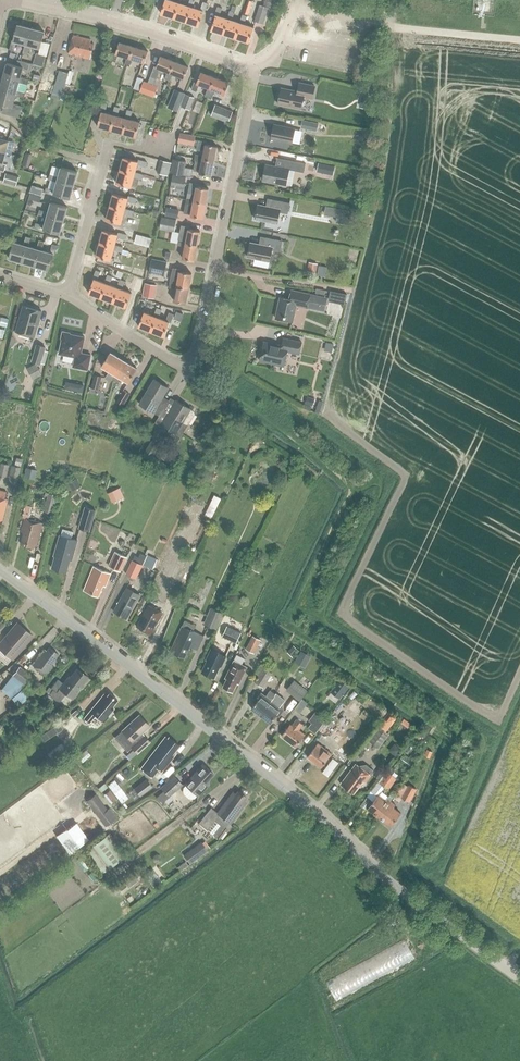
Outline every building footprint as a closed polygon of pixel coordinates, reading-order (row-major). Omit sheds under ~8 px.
[(182,0),(176,0),(176,2),(171,0),(165,0),(161,13),(174,18),(179,3),(181,3),(182,0)] [(195,0),(189,0),(187,5),(181,3),(179,3),(174,18),(186,22),(191,7),(192,7),(195,0)] [(208,3),(200,0),(195,0),(192,7),(191,7),(186,22),(199,26),(204,11),(205,11),(208,3)] [(253,1),(248,0),(244,13),(249,14),(253,1)] [(264,5),(271,8),(274,0),(266,0),(264,5)] [(269,7),(260,4),(254,21),(264,24),(269,7)] [(229,19),(227,19),(220,16),(222,8),(217,6),(215,15),(216,16),(211,30),(224,34),(229,19)] [(241,24),(240,23),(232,20),(235,12),(230,10),(227,19),(229,19),(224,34),(237,38),(241,24)] [(249,42),(254,28),(244,25),(247,16),(242,15),(240,23),(241,24),(237,38),(249,42)] [(27,45),(31,28),(18,25),(13,41),(12,40),(10,49),(15,51),(17,42),(25,44),(27,45)] [(40,48),(45,32),(31,28),(27,45),(25,44),(23,53),(28,54),(30,46),(40,48)] [(69,54),(90,59),(94,43),(90,43),(91,39),(73,35),(69,54)] [(130,58),(134,47),(120,42),(116,54),(114,53),(112,61),(117,62),(119,55),(128,58),(130,58)] [(145,63),(148,52),(134,47),(130,58),(128,58),(126,65),(131,66),(133,59),(145,63)] [(46,55),(37,53),(34,64),(43,67),(46,55)] [(170,73),(175,62),(161,56),(157,67),(155,66),(150,77),(157,79),(160,71),(159,70),(160,69),(168,72),(170,73)] [(31,73),(33,64),(18,60),(16,65),(7,63),(4,77),(20,81),(19,82),(28,85),(29,80),(21,77),(23,68),(26,69),(25,72),(31,73)] [(184,78),(189,67),(175,62),(170,73),(168,72),(165,79),(170,81),(173,74),(184,78)] [(52,96),(61,99),(66,83),(68,74),(69,73),(59,70),(52,96)] [(211,89),(215,78),(201,72),(197,83),(195,82),(192,90),(197,91),(199,84),(208,88),(211,89)] [(19,82),(20,81),(4,77),(0,89),(0,90),(16,94),(16,96),(24,98),(26,93),(17,91),(19,82)] [(138,77),(134,88),(139,90),(143,80),(143,79),(138,77)] [(225,94),(229,83),(215,78),(211,89),(208,88),(205,96),(212,99),(215,91),(225,94)] [(158,87),(144,81),(139,92),(154,97),(158,87)] [(304,97),(313,99),(315,86),(300,83),(298,92),(282,88),(278,104),(302,109),(304,97)] [(167,107),(170,108),(178,111),(185,93),(174,89),(167,107)] [(16,96),(16,94),(0,90),(0,104),(6,106),(4,114),(19,118),(22,106),(14,104),(16,96)] [(195,98),(186,94),(181,106),(190,110),(195,98)] [(115,115),(113,115),(105,113),(108,104),(103,103),(100,112),(102,112),(98,127),(111,130),(115,115)] [(154,119),(157,105),(148,103),(145,117),(154,119)] [(211,116),(229,122),(233,112),(215,105),(211,116)] [(127,119),(126,118),(118,116),(120,108),(115,106),(113,115),(115,115),(111,130),(123,134),(127,119)] [(136,137),(140,122),(130,120),(133,111),(128,110),(126,118),(127,119),(123,134),(136,137)] [(301,128),(326,133),(327,125),(302,120),(301,128)] [(271,139),(292,143),(295,129),(274,124),(271,139)] [(0,134),(0,136),(13,140),(16,129),(2,125),(0,134)] [(194,146),(194,144),(198,145),(197,149),(204,151),(203,156),(203,159),(214,161),(217,146),(206,144),(207,142),(199,140),(195,139),(196,136),(180,132),(178,142),(194,146)] [(9,141),(0,138),(0,151),(6,153),(9,141)] [(34,162),(37,151),(27,149),(25,159),(34,162)] [(203,159),(203,156),(196,155),(195,160),(196,160),(194,171),(200,172),(200,173),(211,176),(214,161),(203,159)] [(135,174),(135,172),(138,165),(146,167),(147,162),(139,160),(138,161),(124,157),(120,170),(135,174)] [(171,173),(184,176),(187,161),(173,159),(171,173)] [(289,169),(304,172),(306,164),(284,159),(282,168),(266,165),(263,181),(286,185),(289,169)] [(157,173),(169,176),(172,163),(161,160),(157,173)] [(317,172),(324,173),(326,165),(319,163),(317,172)] [(74,185),(78,172),(62,167),(59,177),(50,175),(49,179),(57,182),(58,181),(74,185)] [(144,175),(135,172),(135,174),(120,170),(117,183),(131,187),(134,177),(143,180),(144,175)] [(19,177),(6,174),(4,182),(17,186),(19,177)] [(171,187),(184,190),(186,177),(173,175),(171,187)] [(70,199),(74,185),(58,181),(57,182),(55,190),(46,188),(45,193),(54,195),(54,194),(70,199)] [(206,204),(209,189),(197,186),(198,184),(190,183),(187,197),(195,199),(194,201),(206,204)] [(32,186),(31,192),(42,196),(43,189),(32,186)] [(160,206),(161,195),(148,193),(147,204),(160,206)] [(40,202),(42,197),(30,194),(27,204),(31,206),(33,200),(40,202)] [(125,211),(125,209),(127,201),(136,204),(137,199),(129,196),(128,198),(114,194),(110,207),(125,211)] [(203,218),(206,204),(194,201),(195,199),(187,197),(184,213),(192,215),(191,216),(203,218)] [(279,211),(287,213),(289,202),(273,199),(271,206),(257,204),(255,218),(277,223),(279,211)] [(64,220),(68,207),(51,202),(48,212),(40,210),(38,215),(47,217),(47,216),(64,220)] [(125,211),(110,207),(106,220),(121,224),(124,214),(139,218),(141,213),(125,209),(125,211)] [(179,210),(163,207),(162,216),(177,219),(179,210)] [(337,217),(336,222),(350,225),(352,211),(338,208),(337,217)] [(60,234),(64,220),(47,216),(47,217),(45,226),(30,221),(28,226),(44,231),(44,229),(60,234)] [(159,229),(174,232),(177,220),(162,217),(159,229)] [(197,246),(200,231),(189,229),(190,227),(182,225),(179,240),(186,241),(186,244),(197,246)] [(115,247),(115,245),(117,238),(126,240),(127,235),(118,233),(118,234),(104,230),(100,243),(115,247)] [(134,243),(149,247),(151,238),(137,234),(134,243)] [(29,247),(31,238),(26,237),(24,245),(14,242),(9,258),(23,262),(27,246),(29,247)] [(272,249),(280,251),(282,240),(266,237),(264,245),(250,242),(247,257),(270,261),(272,249)] [(42,250),(44,242),(40,240),(37,249),(29,247),(27,246),(23,262),(36,266),(40,250),(42,250)] [(194,261),(197,246),(186,244),(186,241),(179,240),(178,245),(185,246),(183,258),(194,261)] [(124,248),(115,245),(115,247),(100,243),(96,256),(111,260),(114,250),(122,253),(124,248)] [(55,255),(58,246),(53,244),(50,253),(42,250),(40,250),(36,266),(49,270),(54,254),(55,255)] [(164,276),(164,273),(166,262),(151,259),(149,273),(164,276)] [(308,271),(316,273),(318,264),(309,262),(308,271)] [(134,265),(132,275),(145,278),(147,269),(134,265)] [(319,266),(317,275),(325,277),(327,267),(319,266)] [(180,271),(181,269),(173,268),(170,282),(178,284),(177,286),(189,288),(192,274),(180,271)] [(101,298),(106,285),(104,284),(97,281),(101,272),(96,270),(93,280),(94,281),(89,293),(101,298)] [(119,290),(117,289),(110,286),(109,286),(113,276),(108,274),(104,284),(106,285),(101,298),(114,303),(119,290)] [(131,294),(123,291),(122,291),(125,281),(120,279),(117,289),(119,290),(114,303),(126,307),(131,294)] [(177,286),(178,284),(170,282),(169,287),(177,289),(174,301),(186,303),(189,288),(177,286)] [(158,285),(145,283),(143,297),(155,299),(158,285)] [(320,309),(323,296),(291,289),(289,298),(280,297),(276,318),(293,322),(296,304),(320,309)] [(42,311),(24,306),(17,332),(34,337),(42,311)] [(159,318),(162,310),(157,308),(154,316),(144,312),(139,326),(151,331),(157,317),(159,318)] [(174,317),(180,320),(183,314),(177,311),(174,317)] [(174,314),(169,313),(166,321),(159,318),(157,317),(151,331),(164,336),(169,322),(171,323),(174,314)] [(0,316),(0,326),(7,327),(9,319),(0,316)] [(73,367),(88,370),(91,355),(82,353),(85,337),(70,334),(70,333),(63,332),(61,339),(62,339),(59,354),(75,358),(73,367)] [(287,351),(299,353),(302,341),(284,337),(282,345),(264,341),(260,361),(284,366),(287,351)] [(46,347),(37,344),(32,362),(41,364),(46,347)] [(111,382),(113,379),(116,374),(124,361),(110,352),(102,366),(110,370),(105,378),(111,382)] [(124,361),(116,374),(113,379),(118,382),(121,378),(129,382),(137,369),(124,361)] [(30,366),(36,378),(42,375),(36,364),(30,366)] [(92,388),(99,390),(102,377),(95,375),(92,388)] [(165,407),(169,401),(163,398),(169,388),(155,379),(140,404),(160,416),(154,426),(165,407)] [(130,395),(123,390),(117,402),(123,406),(130,395)] [(307,397),(305,403),(313,406),(315,399),(307,397)] [(191,409),(177,400),(171,410),(165,407),(154,426),(162,430),(164,426),(176,434),(183,423),(186,425),(189,424),(195,414),(194,411),(191,409)] [(97,429),(101,418),(101,417),(90,414),(87,426),(97,429)] [(211,438),(201,433),(196,443),(205,448),(211,438)] [(2,463),(0,472),(0,476),(7,477),(10,465),(2,463)] [(12,466),(8,483),(17,485),(21,468),(12,466)] [(27,468),(25,477),(36,479),(38,470),(27,468)] [(69,483),(73,491),(81,487),(76,479),(69,483)] [(120,488),(108,494),(112,503),(124,497),(120,488)] [(2,524),(8,500),(5,499),(7,492),(0,490),(0,523),(2,524)] [(58,496),(46,492),(45,496),(48,496),(44,511),(53,514),(58,496)] [(26,504),(24,516),(30,517),(32,505),(26,504)] [(79,528),(90,532),(96,510),(85,507),(79,528)] [(34,546),(37,546),(43,523),(25,518),(21,532),(24,533),(21,544),(34,548),(34,546)] [(70,560),(72,561),(78,540),(60,536),(54,556),(55,556),(52,568),(67,572),(70,560)] [(127,557),(115,552),(109,566),(121,571),(127,557)] [(158,558),(148,554),(143,565),(153,569),(158,558)] [(143,565),(133,560),(126,574),(136,579),(143,565)] [(111,574),(94,567),(84,590),(99,596),(103,585),(106,587),(111,574)] [(141,595),(127,587),(114,611),(125,618),(127,615),(129,616),(141,595)] [(163,613),(149,605),(137,627),(148,633),(150,630),(153,632),(163,613)] [(204,624),(217,630),(223,614),(211,608),(204,624)] [(245,626),(231,619),(223,636),(237,643),(245,626)] [(200,644),(204,636),(194,632),(196,626),(185,621),(171,650),(174,651),(174,652),(185,658),(190,647),(193,648),(196,642),(200,644)] [(13,659),(33,636),(18,623),(0,643),(0,659),(7,665),(13,659)] [(261,640),(253,636),(246,649),(255,653),(261,640)] [(220,666),(221,667),(230,648),(217,642),(213,650),(212,649),(206,660),(208,660),(202,672),(215,678),(220,666)] [(293,645),(287,652),(293,657),(299,650),(293,645)] [(59,654),(49,647),(47,651),(45,649),(32,666),(45,675),(52,666),(51,664),(59,654)] [(295,662),(305,668),(312,656),(301,650),(295,662)] [(240,681),(247,667),(242,665),(245,658),(237,654),(226,678),(228,679),(224,687),(233,692),(238,680),(240,681)] [(22,682),(26,686),(33,677),(20,666),(5,686),(14,692),(22,682)] [(264,668),(264,669),(260,666),(256,674),(259,676),(255,682),(263,688),(273,673),(264,668)] [(58,680),(51,689),(49,687),(45,692),(49,695),(59,703),(66,694),(73,699),(82,687),(80,687),(88,677),(77,668),(71,676),(70,675),(63,684),(58,680)] [(331,692),(340,699),(350,686),(340,679),(331,692)] [(287,690),(300,701),(308,691),(301,685),(295,680),(287,690)] [(23,695),(26,699),(34,693),(30,688),(23,695)] [(274,697),(276,694),(271,690),(266,696),(261,693),(256,700),(258,701),(252,709),(261,716),(272,701),(274,697)] [(117,700),(110,693),(107,696),(104,694),(84,718),(90,723),(96,715),(104,722),(109,716),(110,717),(114,712),(112,711),(114,708),(112,707),(117,700)] [(303,699),(295,709),(301,713),(308,703),(303,699)] [(278,717),(283,710),(272,701),(261,716),(271,723),(277,715),(278,717)] [(326,719),(316,711),(309,721),(312,723),(308,728),(316,733),(326,719)] [(387,722),(391,726),(397,718),(392,714),(387,721),(387,722)] [(134,750),(137,753),(150,742),(142,734),(150,726),(139,715),(122,731),(134,745),(132,747),(133,749),(134,750)] [(65,727),(72,732),(80,723),(73,717),(65,727)] [(282,736),(296,747),(305,735),(299,730),(303,724),(297,719),(292,726),(291,725),(282,736)] [(12,728),(18,731),(22,723),(17,720),(12,728)] [(380,727),(386,732),(391,726),(387,722),(387,721),(386,720),(380,727)] [(380,727),(379,727),(369,740),(379,748),(389,734),(386,732),(380,727)] [(169,738),(168,740),(165,738),(142,769),(152,777),(159,768),(162,771),(173,756),(171,755),(179,746),(169,738)] [(307,757),(322,768),(332,754),(318,743),(307,757)] [(67,751),(62,744),(48,755),(53,762),(67,751)] [(134,750),(133,749),(127,755),(131,759),(137,753),(134,750)] [(424,756),(430,758),(433,752),(427,749),(424,756)] [(409,757),(414,761),(419,754),(414,751),(409,757)] [(205,766),(203,764),(186,782),(184,784),(185,785),(184,786),(183,788),(183,789),(183,790),(183,791),(184,792),(184,794),(185,795),(186,796),(187,796),(188,797),(189,798),(190,798),(191,798),(192,798),(194,798),(196,796),(197,795),(198,796),(199,795),(208,786),(205,783),(214,774),(205,766)] [(359,766),(356,764),(341,784),(354,794),(363,781),(365,782),(374,770),(366,765),(359,766)] [(374,775),(380,779),(385,773),(379,769),(374,775)] [(389,789),(397,779),(388,772),(372,792),(377,796),(368,809),(380,817),(391,802),(387,799),(389,796),(382,791),(378,796),(385,787),(389,789)] [(124,778),(119,773),(113,778),(118,784),(124,778)] [(183,785),(174,776),(161,788),(163,791),(156,797),(161,803),(168,797),(169,797),(183,785)] [(153,787),(147,779),(134,789),(140,797),(153,787)] [(129,798),(114,780),(108,785),(122,804),(129,798)] [(104,794),(111,803),(117,799),(110,790),(111,789),(106,783),(98,788),(103,795),(104,794)] [(408,786),(403,783),(395,798),(400,801),(402,798),(410,802),(417,789),(409,785),(408,786)] [(208,830),(214,835),(222,825),(225,827),(229,822),(231,823),(238,813),(237,812),(246,802),(244,800),(246,797),(238,791),(236,794),(233,792),(218,813),(211,808),(199,824),(208,830)] [(110,808),(108,809),(96,794),(87,801),(105,826),(117,817),(110,808)] [(391,826),(401,813),(394,808),(396,805),(391,802),(380,817),(391,826)] [(214,835),(219,839),(227,829),(225,827),(222,825),(214,835)] [(92,846),(109,868),(123,858),(106,836),(92,846)] [(208,851),(201,842),(183,855),(190,864),(208,851)] [(106,864),(92,846),(84,853),(98,870),(106,864)] [(144,875),(153,888),(162,881),(153,869),(144,875)]
